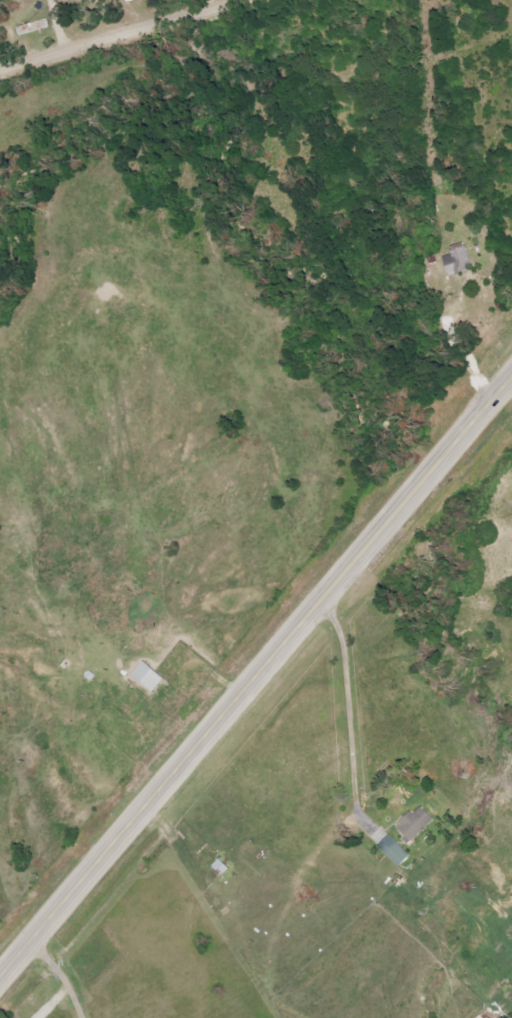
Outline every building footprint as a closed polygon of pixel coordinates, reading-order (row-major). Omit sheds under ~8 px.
[(442,257),(448,276),(473,268),(466,245),(449,250),(451,255),(442,257)] [(153,693),(165,678),(144,661),(132,677),(153,693)] [(411,841),(434,819),(422,806),(413,815),(412,813),(397,827),(411,841)] [(400,867),(411,855),(389,835),(378,846),(400,867)] [(230,869),(220,859),(210,868),(220,878),(230,869)] [(497,1014),(489,1006),(478,1017),(494,1017),(497,1014)]
